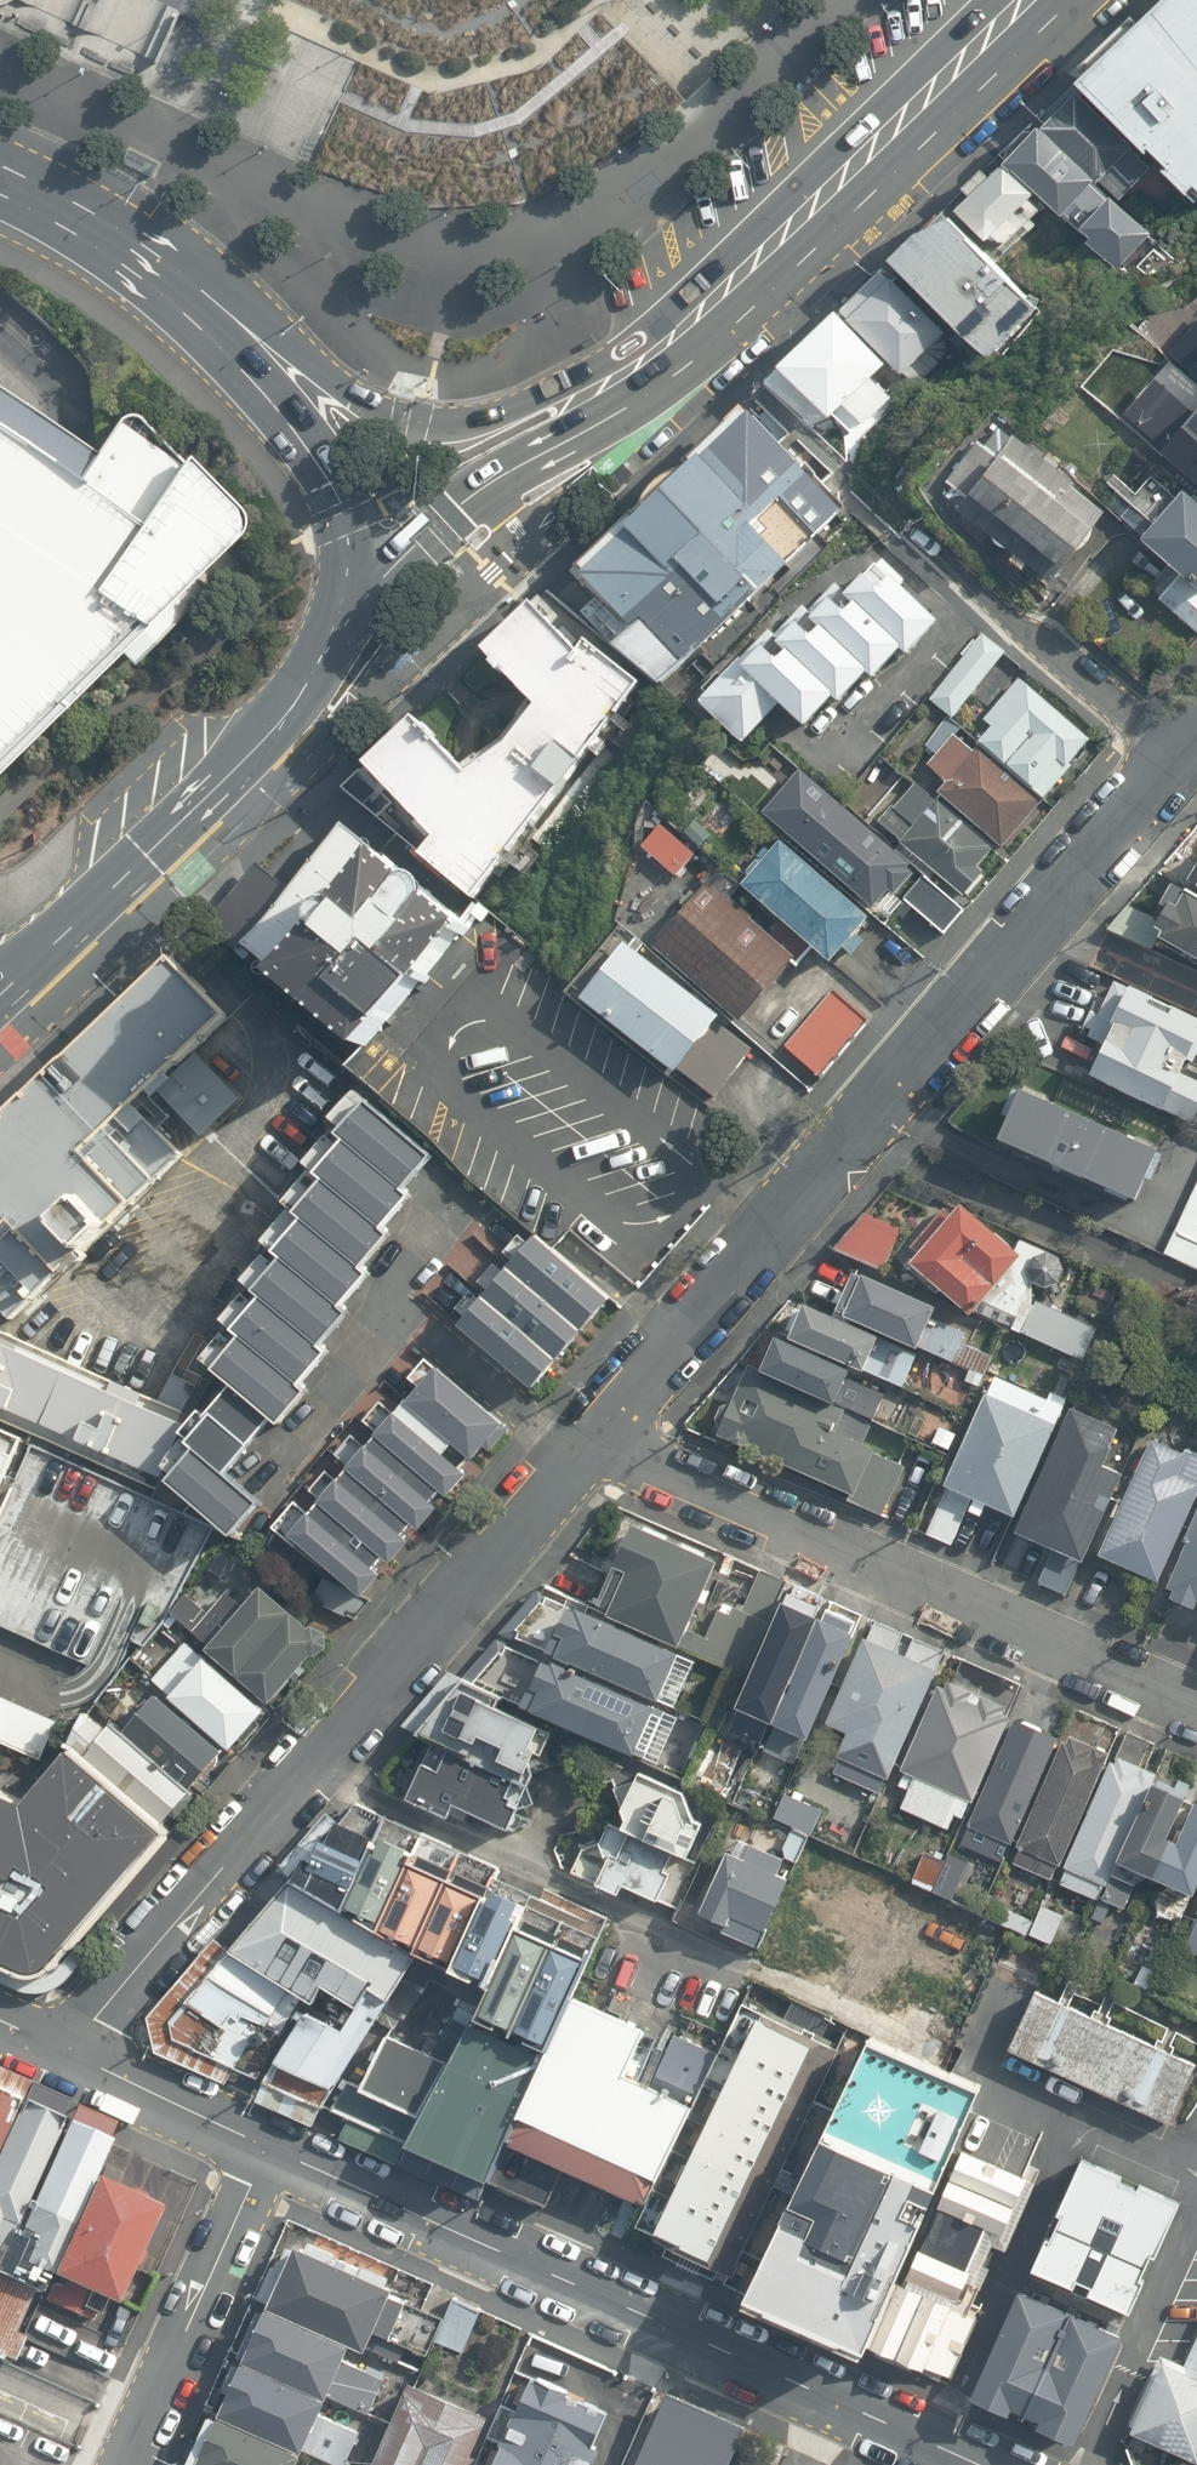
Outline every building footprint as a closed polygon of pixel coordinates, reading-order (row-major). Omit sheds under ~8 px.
[(1139,13),(1079,76),(1196,198),(1196,0),(1154,0),(1139,13)] [(1089,103),(1060,130),(1128,197),(1157,171),(1089,103)] [(1169,245),(1056,135),(1018,174),(1133,284),(1169,245)] [(1062,215),(1018,174),(970,223),(1014,265),(1062,215)] [(1053,307),(954,213),(904,265),(1003,359),(1053,307)] [(975,332),(904,265),(857,315),(927,382),(975,332)] [(910,365),(857,315),(799,375),(852,426),(910,365)] [(1196,385),(1196,348),(1179,367),(1196,385)] [(232,533),(233,523),(229,510),(134,415),(122,415),(96,454),(72,437),(0,388),(0,769),(232,533)] [(843,517),(748,419),(577,582),(672,680),(843,517)] [(1107,520),(999,439),(956,495),(1065,576),(1107,520)] [(1181,476),(1132,527),(1196,590),(1196,491),(1195,490),(1181,476)] [(943,618),(865,545),(751,666),(736,652),(684,708),(733,755),(771,714),(805,746),(867,680),(877,689),(943,618)] [(659,695),(548,603),(497,648),(554,708),(487,773),(432,719),(361,772),(488,900),(659,695)] [(927,696),(951,717),(1006,652),(982,631),(927,696)] [(957,731),(1044,803),(1095,741),(1008,669),(957,731)] [(942,782),(933,792),(1004,851),(1044,803),(957,731),(926,768),(942,782)] [(789,844),(872,914),(913,863),(896,849),(770,744),(756,761),(779,779),(751,813),(789,844)] [(934,881),(915,904),(942,926),(1004,851),(933,792),(917,779),(889,812),(912,830),(896,849),(913,863),(934,881)] [(660,822),(638,845),(673,878),(695,855),(660,822)] [(466,931),(342,826),(231,955),(355,1060),(466,931)] [(872,914),(789,844),(745,897),(805,946),(828,966),(872,914)] [(1183,883),(1196,892),(1196,862),(1183,883)] [(805,946),(745,897),(716,872),(650,952),(738,1026),(805,946)] [(1174,886),(1145,936),(1196,965),(1196,899),(1174,886)] [(738,1026),(650,952),(616,924),(560,991),(668,1081),(675,1072),(710,1101),(758,1042),(738,1026)] [(170,956),(0,1121),(0,1304),(15,1319),(186,1154),(137,1105),(228,1016),(170,956)] [(1116,981),(1090,1038),(1103,1045),(1089,1075),(1192,1123),(1196,1112),(1196,1083),(1178,1075),(1196,1035),(1196,1019),(1116,981)] [(824,1078),(869,1020),(826,986),(780,1045),(824,1078)] [(445,1157),(349,1080),(310,1132),(314,1135),(287,1172),(294,1177),(268,1212),(275,1216),(249,1251),(253,1255),(226,1291),(232,1295),(207,1328),(213,1333),(185,1370),(211,1390),(200,1404),(196,1400),(179,1420),(190,1425),(164,1478),(232,1536),(272,1501),(256,1487),(288,1450),(280,1443),(326,1391),(319,1384),(348,1351),(338,1343),(364,1313),(355,1306),(386,1271),(394,1279),(426,1243),(402,1222),(425,1196),(418,1189),(445,1157)] [(1152,1150),(1019,1092),(1002,1141),(1133,1196),(1152,1150)] [(1165,1253),(1196,1267),(1196,1184),(1165,1253)] [(958,1204),(904,1266),(963,1317),(1017,1255),(958,1204)] [(529,1223),(438,1330),(530,1408),(621,1301),(529,1223)] [(1018,1253),(987,1319),(1086,1367),(1105,1326),(1051,1300),(1069,1262),(1021,1239),(1014,1251),(1018,1253)] [(775,1340),(758,1380),(833,1411),(871,1426),(887,1385),(921,1399),(936,1362),(949,1368),(967,1322),(962,1320),(852,1275),(834,1318),(804,1306),(788,1345),(775,1340)] [(164,1478),(190,1425),(179,1420),(0,1338),(0,1403),(164,1478)] [(426,1350),(268,1538),(359,1614),(516,1425),(426,1350)] [(1068,1400),(995,1376),(948,1484),(1019,1516),(1068,1400)] [(826,1428),(833,1411),(758,1380),(749,1377),(720,1439),(845,1497),(868,1448),(826,1428)] [(1120,1428),(1071,1408),(1018,1532),(1055,1551),(1043,1582),(1068,1596),(1122,1470),(1105,1463),(1120,1428)] [(16,1462),(27,1436),(0,1424),(0,1499),(16,1462)] [(1150,1434),(1097,1551),(1157,1578),(1196,1491),(1196,1456),(1150,1434)] [(0,1520),(0,1628),(91,1670),(108,1633),(147,1651),(215,1527),(32,1449),(0,1520)] [(1164,1583),(1170,1585),(1165,1597),(1196,1611),(1196,1504),(1164,1583)] [(605,1623),(674,1654),(676,1649),(687,1624),(713,1563),(629,1526),(611,1568),(626,1575),(605,1623)] [(745,1680),(787,1585),(755,1571),(737,1613),(721,1606),(709,1634),(687,1624),(676,1649),(745,1680)] [(210,1648),(273,1703),(315,1654),(319,1655),(332,1647),(330,1631),(316,1624),(313,1626),(265,1585),(247,1605),(230,1590),(211,1611),(189,1593),(172,1611),(211,1645),(210,1648)] [(770,1727),(816,1623),(825,1602),(787,1585),(745,1680),(730,1714),(768,1730),(770,1727)] [(653,1701),(674,1654),(605,1623),(565,1606),(550,1641),(559,1645),(554,1658),(653,1701)] [(818,1725),(855,1641),(816,1623),(770,1727),(810,1745),(818,1725)] [(894,1775),(932,1690),(926,1688),(934,1669),(858,1636),(855,1641),(818,1725),(841,1735),(833,1753),(892,1779),(894,1775)] [(155,1679),(235,1749),(270,1709),(189,1640),(155,1679)] [(628,1758),(653,1701),(554,1658),(540,1652),(523,1691),(538,1698),(531,1715),(545,1721),(628,1758)] [(545,1721),(531,1715),(461,1684),(463,1679),(446,1671),(397,1731),(428,1744),(500,1775),(503,1768),(521,1776),(545,1721)] [(954,1819),(963,1823),(1008,1720),(1013,1708),(947,1679),(941,1692),(933,1688),(932,1690),(894,1775),(901,1778),(898,1786),(906,1789),(899,1806),(950,1828),(954,1819)] [(129,1731),(197,1789),(229,1749),(164,1693),(129,1731)] [(0,1694),(0,1772),(9,1749),(39,1762),(58,1718),(0,1694)] [(74,1741),(167,1824),(197,1789),(129,1731),(117,1721),(111,1728),(89,1712),(74,1741)] [(1018,1847),(1063,1744),(1008,1720),(963,1823),(953,1845),(992,1863),(1002,1840),(1018,1847)] [(0,1791),(0,1961),(22,1971),(38,1971),(52,1967),(65,1960),(177,1832),(167,1824),(81,1747),(54,1736),(24,1801),(0,1791)] [(1017,1849),(1061,1869),(1111,1757),(1066,1738),(1063,1744),(1018,1847),(1017,1849)] [(500,1775),(428,1744),(403,1803),(443,1821),(449,1807),(504,1831),(524,1785),(500,1775)] [(1120,1869),(1155,1790),(1160,1779),(1111,1757),(1061,1869),(1103,1887),(1100,1894),(1126,1906),(1135,1883),(1117,1875),(1120,1869)] [(718,1814),(633,1770),(604,1826),(676,1862),(690,1869),(718,1814)] [(1196,1895),(1196,1808),(1155,1790),(1120,1869),(1194,1902),(1196,1895)] [(654,1906),(676,1862),(604,1826),(588,1817),(561,1871),(619,1900),(624,1891),(654,1906)] [(352,1915),(382,1848),(385,1840),(347,1824),(338,1845),(333,1843),(323,1864),(314,1859),(301,1885),(352,1915)] [(387,1935),(419,1865),(422,1857),(416,1854),(417,1852),(393,1841),(388,1851),(382,1848),(352,1915),(387,1935)] [(788,1884),(728,1855),(695,1924),(755,1953),(788,1884)] [(465,1974),(498,1900),(419,1865),(387,1935),(425,1957),(465,1974)] [(956,2023),(990,1940),(946,1922),(957,1894),(911,1875),(895,1913),(920,1923),(907,1954),(917,1959),(900,2000),(956,2023)] [(295,1882),(234,1950),(306,1997),(320,2006),(330,1989),(364,2010),(378,1990),(397,2003),(425,1957),(387,1935),(352,1915),(301,1885),(295,1882)] [(465,1974),(504,1991),(531,1931),(536,1918),(530,1915),(534,1906),(508,1894),(504,1903),(498,1900),(465,1974)] [(1065,1913),(1044,1902),(1027,1934),(1049,1945),(1065,1913)] [(1184,1931),(1196,1937),(1196,1903),(1184,1931)] [(490,2022),(560,2052),(583,2002),(600,1962),(531,1931),(504,1991),(490,2022)] [(238,2069),(262,2080),(306,1997),(234,1950),(233,1952),(218,1939),(151,2018),(159,2053),(229,2085),(238,2069)] [(1195,2060),(1038,1989),(1011,2047),(1168,2119),(1195,2060)] [(326,2107),(397,2003),(378,1990),(364,2010),(348,2033),(308,2014),(268,2083),(258,2102),(316,2128),(325,2109),(326,2107)] [(520,2147),(567,2168),(646,2204),(649,2198),(653,2200),(663,2180),(666,2182),(701,2109),(632,2077),(653,2034),(583,2002),(560,2052),(556,2061),(517,2142),(522,2144),(520,2147)] [(737,2264),(840,2050),(838,2049),(840,2045),(817,2033),(818,2032),(806,2026),(803,2032),(764,2013),(762,2019),(760,2018),(654,2239),(734,2277),(740,2266),(737,2264)] [(454,2065),(414,2146),(498,2184),(517,2142),(556,2061),(474,2024),(454,2065)] [(986,2085),(871,2033),(748,2303),(862,2355),(986,2085)] [(352,2084),(337,2112),(414,2146),(454,2065),(395,2037),(368,2091),(352,2084)] [(24,2100),(0,2089),(0,2153),(24,2100)] [(74,2123),(24,2100),(0,2153),(0,2265),(29,2203),(35,2206),(74,2123)] [(1043,2137),(977,2108),(869,2354),(947,2388),(980,2313),(970,2309),(991,2262),(975,2255),(985,2231),(1007,2241),(1039,2168),(1031,2165),(1043,2137)] [(100,2180),(116,2143),(74,2123),(35,2206),(29,2203),(0,2265),(0,2277),(35,2293),(46,2297),(55,2277),(100,2180)] [(517,2142),(498,2184),(551,2207),(567,2168),(520,2147),(522,2144),(517,2142)] [(1089,2162),(1040,2271),(1137,2314),(1186,2206),(1089,2162)] [(145,2253),(166,2210),(149,2202),(148,2196),(133,2190),(128,2193),(100,2180),(55,2277),(60,2280),(50,2303),(94,2322),(98,2313),(103,2315),(110,2302),(121,2307),(139,2267),(142,2268),(148,2254),(145,2253)] [(278,2307),(276,2310),(358,2347),(371,2353),(380,2333),(396,2340),(412,2305),(398,2299),(401,2292),(390,2287),(393,2279),(366,2267),(365,2270),(341,2260),(342,2256),(315,2243),(312,2250),(305,2247),(302,2253),(291,2248),(284,2263),(279,2261),(261,2299),(278,2307)] [(0,2277),(0,2359),(4,2361),(6,2357),(17,2362),(27,2338),(17,2334),(35,2293),(0,2277)] [(475,2331),(513,2347),(525,2319),(454,2290),(435,2337),(466,2351),(475,2331)] [(1073,2314),(1021,2291),(974,2398),(1011,2414),(1014,2406),(1029,2413),(1073,2314)] [(358,2347),(276,2310),(273,2316),(262,2312),(240,2358),(250,2362),(250,2363),(334,2402),(336,2398),(372,2415),(389,2380),(351,2363),(358,2347)] [(1121,2335),(1073,2314),(1029,2413),(1041,2418),(1037,2426),(1074,2442),(1121,2335)] [(1184,2361),(1158,2350),(1123,2429),(1194,2461),(1196,2454),(1196,2332),(1184,2361)] [(547,2356),(496,2464),(597,2464),(630,2394),(547,2356)] [(250,2363),(247,2368),(237,2363),(223,2393),(235,2399),(227,2416),(308,2453),(309,2450),(342,2464),(351,2464),(365,2433),(328,2416),(334,2402),(250,2363)] [(411,2381),(372,2464),(464,2464),(488,2415),(411,2381)] [(667,2389),(632,2464),(728,2464),(747,2425),(667,2389)] [(227,2416),(212,2409),(188,2464),(313,2464),(316,2457),(308,2453),(227,2416)]
